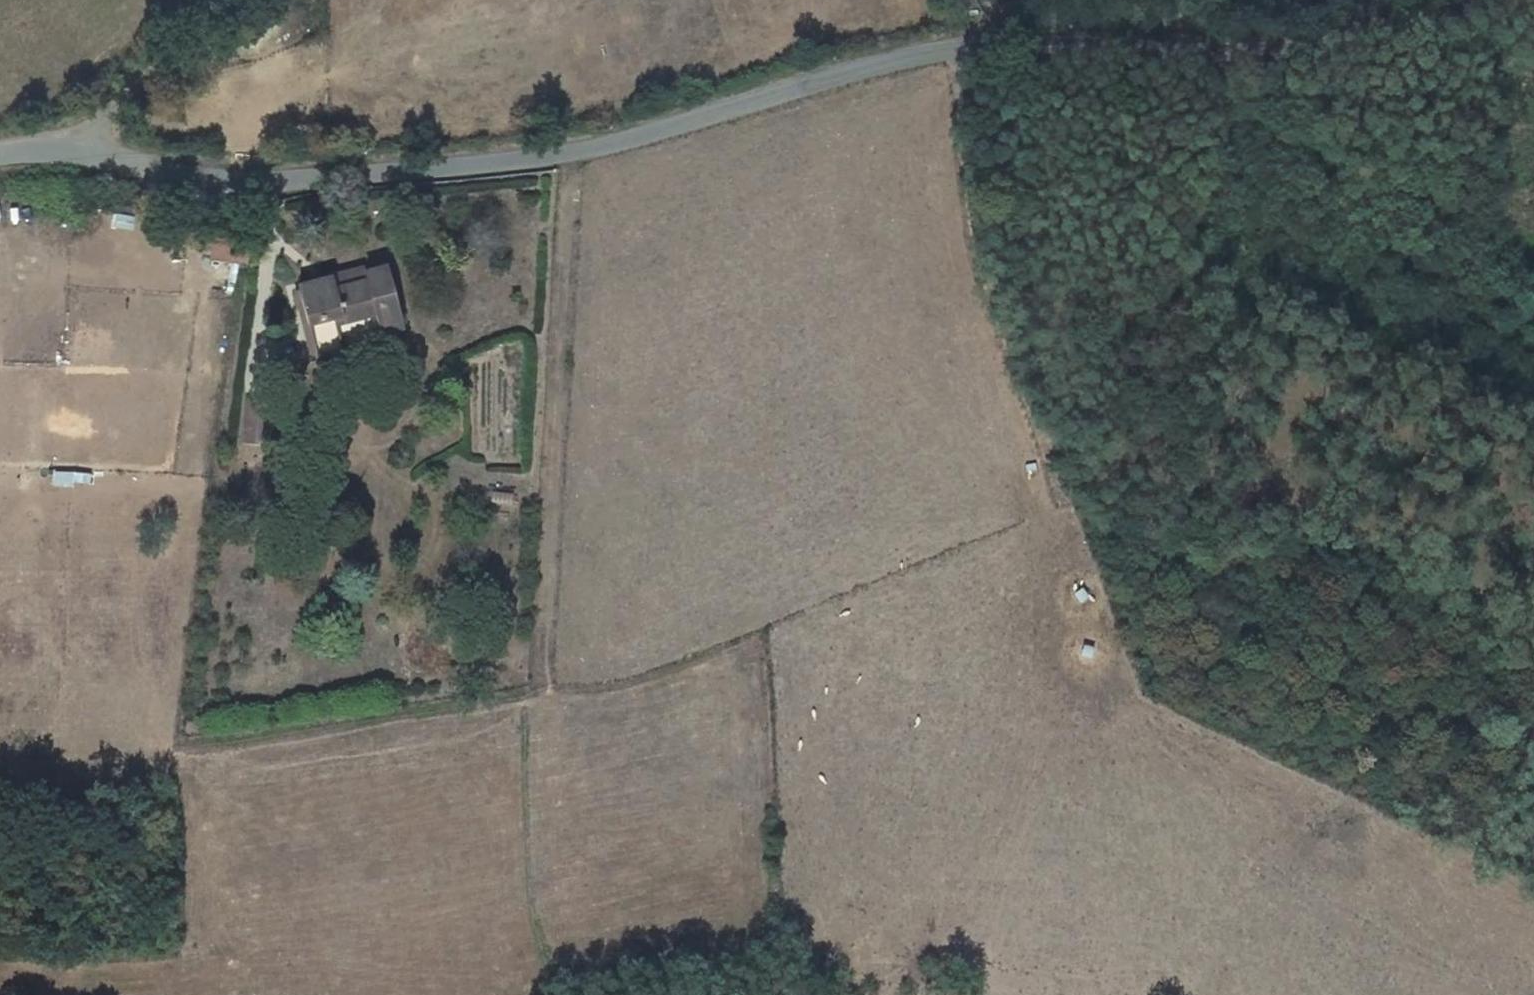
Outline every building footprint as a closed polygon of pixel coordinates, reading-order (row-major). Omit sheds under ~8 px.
[(232,247),(203,242),(200,260),(229,265),(232,247)] [(325,278),(288,287),(312,362),(340,355),(330,321),(369,310),(377,336),(399,330),(382,267),(359,273),(362,284),(330,292),(325,278)] [(269,417),(244,415),(240,455),(264,457),(269,417)]
